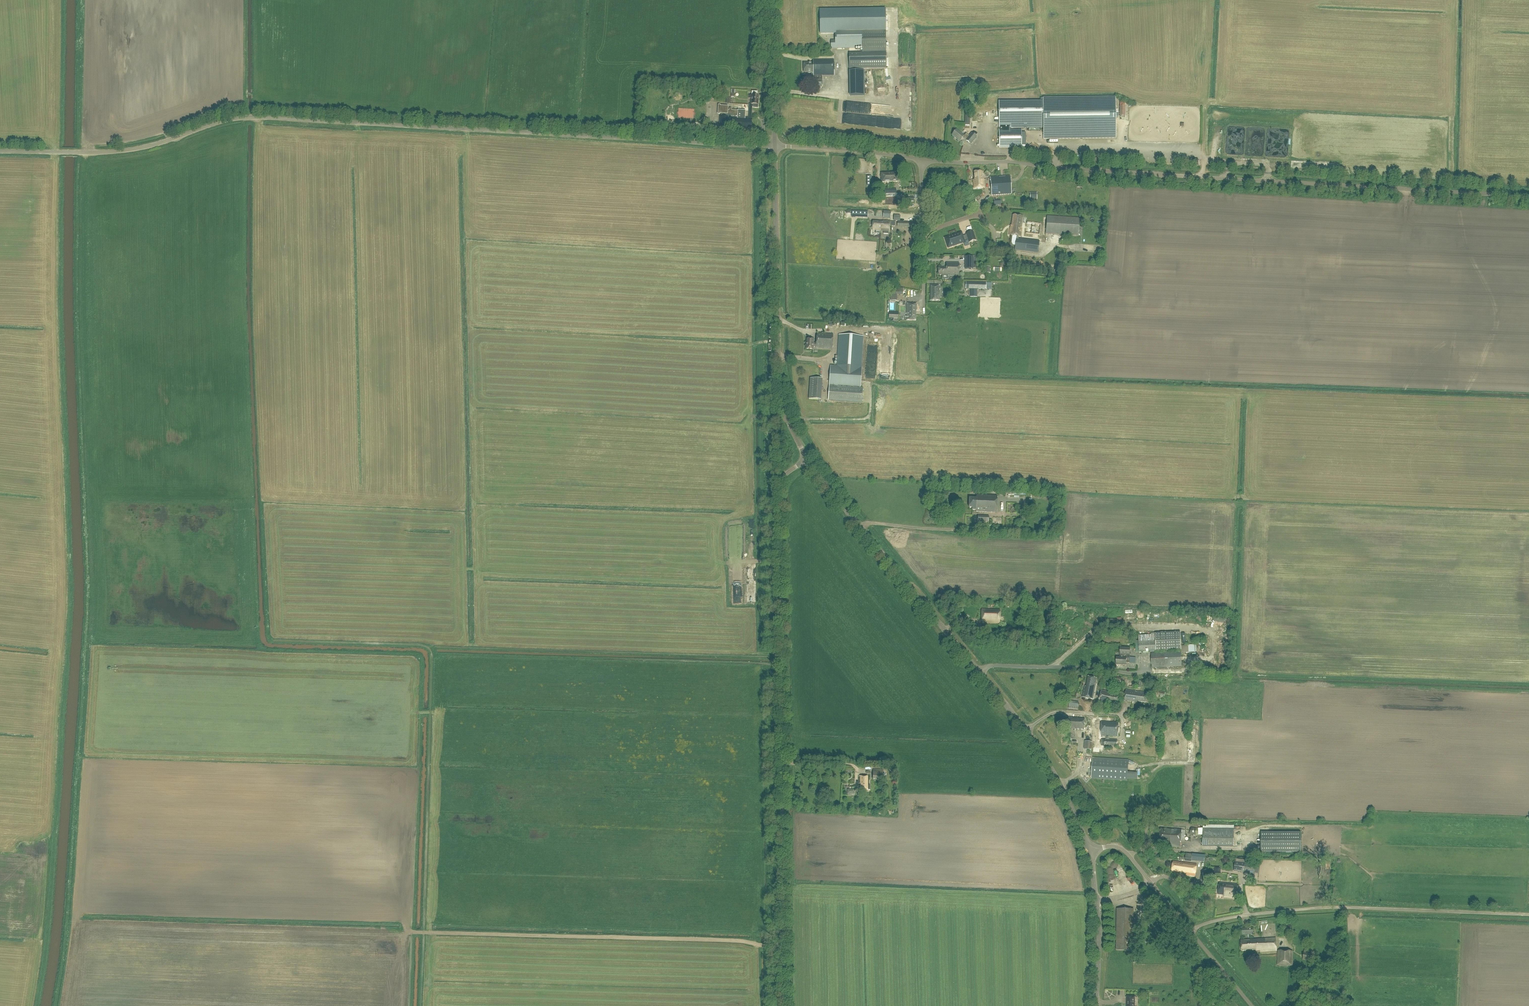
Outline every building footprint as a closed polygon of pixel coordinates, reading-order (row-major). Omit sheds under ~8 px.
[(864,53),(886,52),(885,10),(820,11),(821,34),(821,31),(835,31),(835,41),(831,41),(831,48),(835,48),(864,48),(864,53)] [(887,69),(887,57),(851,58),(851,70),(887,69)] [(822,87),(822,76),(822,60),(813,61),(813,64),(804,64),(804,73),(810,73),(810,74),(814,74),(814,76),(814,87),(822,87)] [(822,60),(822,76),(834,76),(834,60),(822,60)] [(850,71),(850,96),(865,96),(864,71),(850,71)] [(749,109),(752,109),(753,105),(753,108),(758,109),(758,105),(759,96),(752,96),(749,96),(749,99),(751,99),(751,104),(749,104),(749,109)] [(999,102),(999,128),(1000,128),(1000,130),(999,130),(999,148),(1022,148),(1022,144),(1025,144),(1025,134),(1022,135),(1022,130),(1010,130),(1010,128),(1042,128),(1043,139),(1115,139),(1115,118),(1117,118),(1117,113),(1115,113),(1115,98),(1042,99),(1042,102),(999,102)] [(871,114),(872,106),(858,104),(858,107),(852,106),(852,104),(851,104),(850,112),(871,114)] [(752,109),(749,109),(749,118),(745,118),(745,111),(728,110),(728,107),(719,106),(718,114),(721,114),(721,117),(720,117),(719,127),(728,128),(728,127),(732,127),(732,128),(751,129),(752,109)] [(964,136),(956,130),(952,136),(960,142),(963,138),(971,145),(977,137),(972,133),(969,136),(966,134),(964,136)] [(974,172),(975,180),(984,179),(983,171),(974,172)] [(891,182),(891,174),(881,174),(882,183),(891,182)] [(1012,194),(1011,176),(990,178),(992,196),(1012,194)] [(984,188),(984,179),(975,180),(973,181),(974,189),(984,188)] [(1022,217),(1013,216),(1012,228),(1010,228),(1009,236),(1017,236),(1015,250),(1038,253),(1039,241),(1019,239),(1019,237),(1021,237),(1022,228),(1021,228),(1022,217)] [(1080,219),(1047,216),(1046,234),(1078,236),(1080,219)] [(872,231),(881,231),(881,228),(884,228),(884,226),(886,226),(886,223),(873,221),(872,231)] [(886,221),(886,223),(886,226),(884,226),(884,228),(881,228),(881,231),(884,231),(884,234),(888,234),(889,232),(890,232),(890,226),(895,226),(895,223),(890,222),(890,221),(886,221)] [(1040,234),(1040,224),(1027,224),(1026,234),(1040,234)] [(976,240),(973,232),(966,235),(967,235),(966,235),(963,236),(962,233),(956,234),(956,236),(951,238),(950,236),(945,238),(948,248),(965,243),(965,241),(968,240),(969,242),(976,240)] [(966,257),(965,269),(974,269),(974,257),(966,257)] [(959,264),(946,264),(946,267),(939,267),(939,275),(946,275),(946,276),(959,276),(959,264)] [(965,282),(965,290),(986,290),(986,283),(965,282)] [(940,301),(940,286),(931,286),(931,301),(940,301)] [(918,304),(907,304),(907,320),(916,320),(916,310),(918,310),(918,304)] [(833,334),(817,333),(816,343),(813,342),(813,340),(807,339),(806,349),(813,350),(813,348),(816,348),(832,349),(833,334)] [(863,336),(839,335),(837,366),(861,368),(863,336)] [(861,368),(837,366),(831,366),(829,386),(860,388),(861,368)] [(819,379),(810,378),(809,399),(818,400),(819,379)] [(860,388),(829,386),(828,401),(862,403),(863,388),(860,388)] [(997,496),(976,495),(976,499),(969,498),(969,508),(972,508),(972,511),(976,511),(976,512),(997,513),(997,496)] [(740,577),(743,576),(743,573),(733,574),(734,582),(740,581),(740,577)] [(1000,609),(982,609),(981,623),(1000,623),(1000,609)] [(1225,618),(1214,617),(1213,624),(1224,625),(1225,618)] [(1182,667),(1180,633),(1155,634),(1155,635),(1138,636),(1139,653),(1151,653),(1152,668),(1182,667)] [(1130,648),(1120,648),(1120,657),(1117,657),(1116,665),(1126,666),(1127,663),(1130,663),(1130,648)] [(1097,679),(1088,677),(1086,688),(1084,688),(1082,698),(1093,700),(1097,679)] [(1108,692),(1102,691),(1099,701),(1107,703),(1106,705),(1117,708),(1120,694),(1108,691),(1108,692)] [(1143,693),(1126,691),(1125,699),(1146,703),(1147,693),(1143,693)] [(1084,719),(1062,718),(1062,727),(1072,728),(1072,729),(1084,730),(1084,719)] [(1119,723),(1102,723),(1101,736),(1118,737),(1119,723)] [(1092,742),(1085,742),(1084,750),(1092,750),(1092,742)] [(1128,765),(1093,762),(1092,779),(1127,781),(1128,765)] [(883,770),(873,770),(873,780),(883,780),(883,770)] [(869,777),(858,777),(858,784),(860,784),(860,790),(870,790),(870,785),(869,785),(869,777)] [(1234,826),(1203,826),(1203,829),(1199,829),(1199,835),(1203,835),(1203,846),(1234,846),(1234,826)] [(1174,830),(1160,829),(1159,842),(1167,842),(1166,847),(1181,848),(1182,829),(1174,829),(1174,830)] [(1301,853),(1301,829),(1298,829),(1298,833),(1261,833),(1261,853),(1301,853)] [(1180,856),(1180,860),(1191,861),(1205,862),(1205,855),(1192,854),(1192,855),(1186,854),(1186,857),(1180,856)] [(1251,861),(1236,859),(1236,862),(1235,862),(1234,872),(1244,873),(1244,872),(1248,872),(1248,875),(1255,876),(1256,864),(1251,863),(1251,861)] [(1185,863),(1173,862),(1172,872),(1186,874),(1186,876),(1195,877),(1197,864),(1185,863)] [(1207,877),(1201,876),(1199,889),(1205,890),(1207,877)] [(1229,884),(1219,883),(1218,894),(1224,895),(1224,896),(1237,897),(1239,885),(1229,884)] [(1134,910),(1117,909),(1116,950),(1133,951),(1134,910)] [(1269,932),(1270,936),(1277,936),(1276,926),(1273,926),(1273,922),(1263,922),(1263,928),(1266,928),(1267,932),(1269,932)] [(1277,951),(1276,938),(1241,940),(1241,951),(1256,950),(1256,951),(1260,950),(1260,952),(1277,951)] [(1293,952),(1278,951),(1277,965),(1292,966),(1293,952)] [(1308,951),(1304,951),(1302,960),(1313,962),(1315,952),(1311,952),(1310,954),(1308,954),(1308,951)] [(1127,1005),(1135,1005),(1135,997),(1137,997),(1125,996),(1125,997),(1127,997),(1127,1005)]
